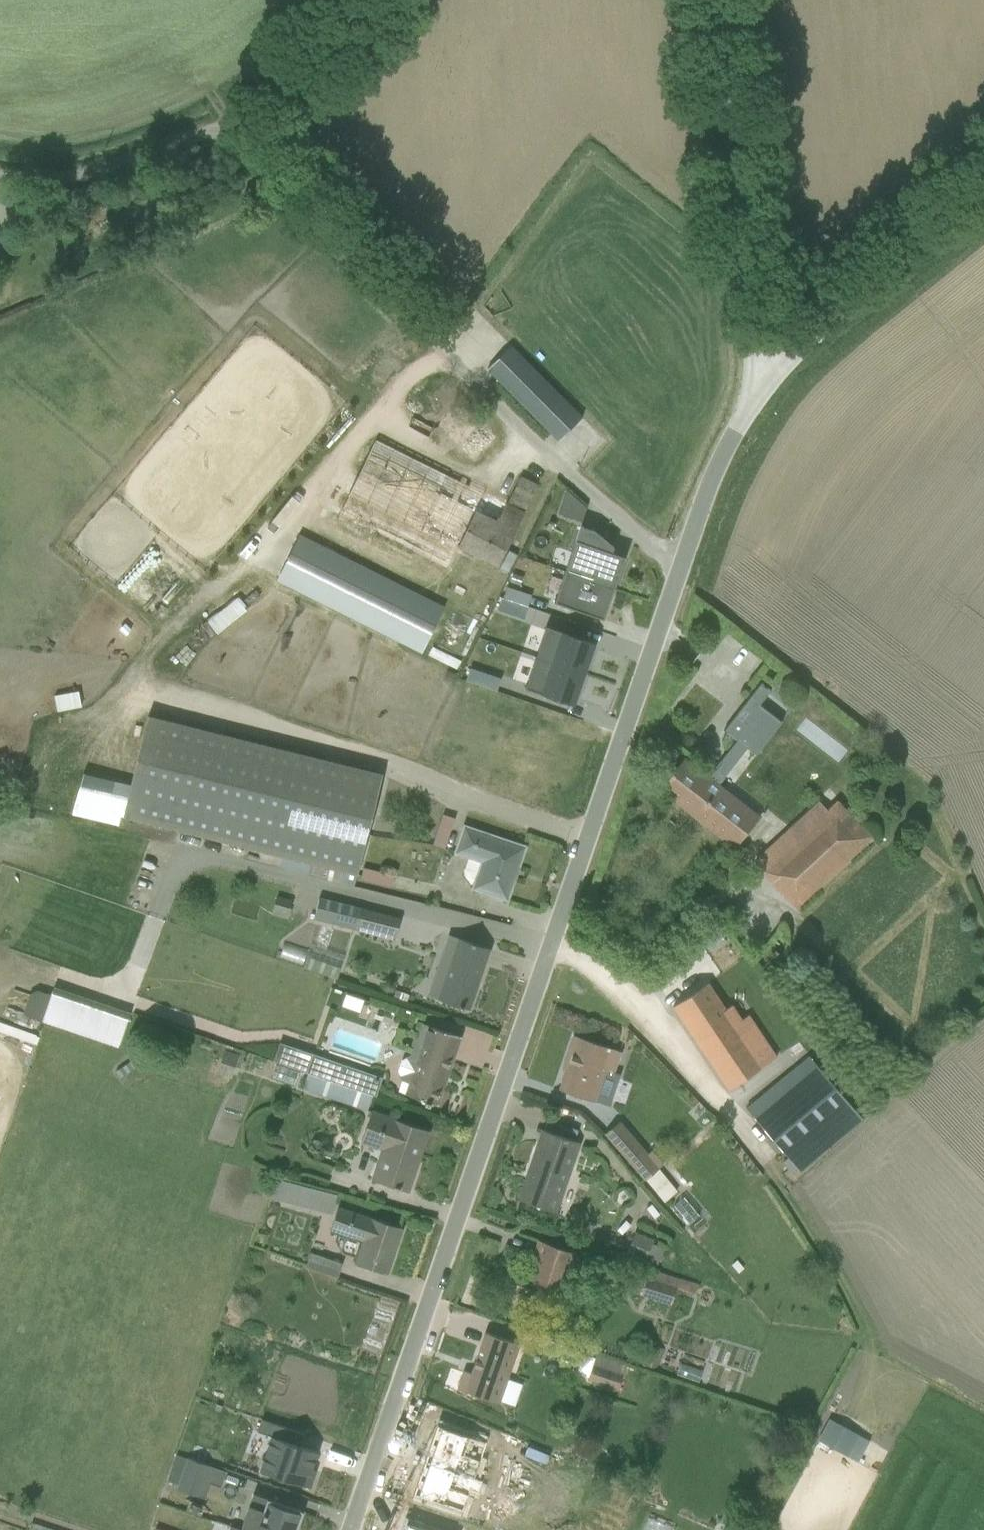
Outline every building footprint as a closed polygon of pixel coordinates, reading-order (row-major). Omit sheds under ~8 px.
[(511,344),(486,369),(558,441),(583,416),(511,344)] [(456,550),(494,568),(535,486),(520,479),(506,507),(376,443),(340,517),(446,569),(456,550)] [(565,570),(613,586),(623,557),(611,553),(613,546),(593,529),(580,525),(565,570)] [(423,648),(444,605),(296,534),(275,577),(423,648)] [(613,586),(565,570),(554,601),(603,619),(613,586)] [(591,641),(545,625),(535,656),(584,674),(593,649),(589,648),(591,641)] [(584,674),(535,656),(524,687),(570,703),(572,696),(575,698),(584,674)] [(767,688),(759,681),(721,728),(732,737),(706,770),(684,752),(654,790),(733,852),(759,820),(713,783),(744,743),(753,751),(777,721),(755,704),(767,688)] [(355,872),(381,775),(146,713),(127,785),(82,773),(72,810),(117,822),(120,811),(355,872)] [(782,734),(794,736),(798,720),(786,717),(782,734)] [(753,860),(797,908),(873,839),(837,800),(826,810),(818,800),(753,860)] [(440,844),(444,812),(427,810),(423,841),(440,844)] [(522,845),(463,823),(453,849),(480,859),(471,884),(503,896),(522,845)] [(278,910),(281,899),(263,895),(261,907),(278,910)] [(307,896),(302,918),(385,937),(390,914),(307,896)] [(492,953),(449,938),(429,996),(472,1010),(492,953)] [(70,959),(86,961),(88,946),(72,944),(70,959)] [(740,979),(730,965),(671,1006),(728,1088),(773,1057),(726,989),(740,979)] [(3,1022),(1,1030),(28,1038),(33,1020),(110,1042),(120,1005),(0,971),(0,1021),(3,1022)] [(406,1092),(435,1103),(458,1037),(430,1027),(406,1092)] [(619,1049),(573,1035),(557,1086),(593,1096),(598,1079),(609,1082),(619,1049)] [(377,1077),(280,1043),(274,1061),(308,1072),(301,1091),(364,1113),(377,1077)] [(218,1070),(223,1048),(212,1046),(208,1068),(218,1070)] [(749,1111),(798,1168),(858,1118),(810,1060),(749,1111)] [(429,1131),(371,1110),(361,1140),(381,1147),(370,1180),(407,1193),(429,1131)] [(618,1121),(601,1136),(663,1205),(679,1191),(658,1167),(662,1164),(651,1151),(646,1153),(618,1121)] [(556,1214),(579,1146),(542,1133),(519,1202),(556,1214)] [(389,1276),(404,1229),(340,1209),(334,1230),(362,1239),(354,1264),(389,1276)] [(573,1251),(536,1239),(524,1276),(561,1288),(573,1251)] [(295,1261),(325,1271),(330,1257),(300,1247),(295,1261)] [(632,1287),(658,1297),(662,1286),(636,1276),(632,1287)] [(499,1401),(518,1344),(483,1332),(470,1372),(462,1370),(456,1387),(499,1401)] [(580,1357),(579,1377),(593,1377),(593,1388),(620,1389),(621,1376),(611,1376),(612,1358),(580,1357)] [(242,1414),(286,1432),(296,1405),(253,1387),(242,1414)] [(427,1503),(452,1412),(405,1399),(379,1489),(427,1503)] [(457,1423),(451,1442),(488,1454),(494,1435),(457,1423)] [(277,1438),(266,1470),(310,1486),(316,1469),(311,1467),(316,1452),(277,1438)] [(220,1485),(225,1471),(188,1458),(176,1489),(200,1497),(206,1480),(220,1485)] [(300,1509),(252,1492),(240,1527),(247,1529),(293,1529),(300,1509)] [(16,1529),(56,1529),(18,1520),(16,1529)]
